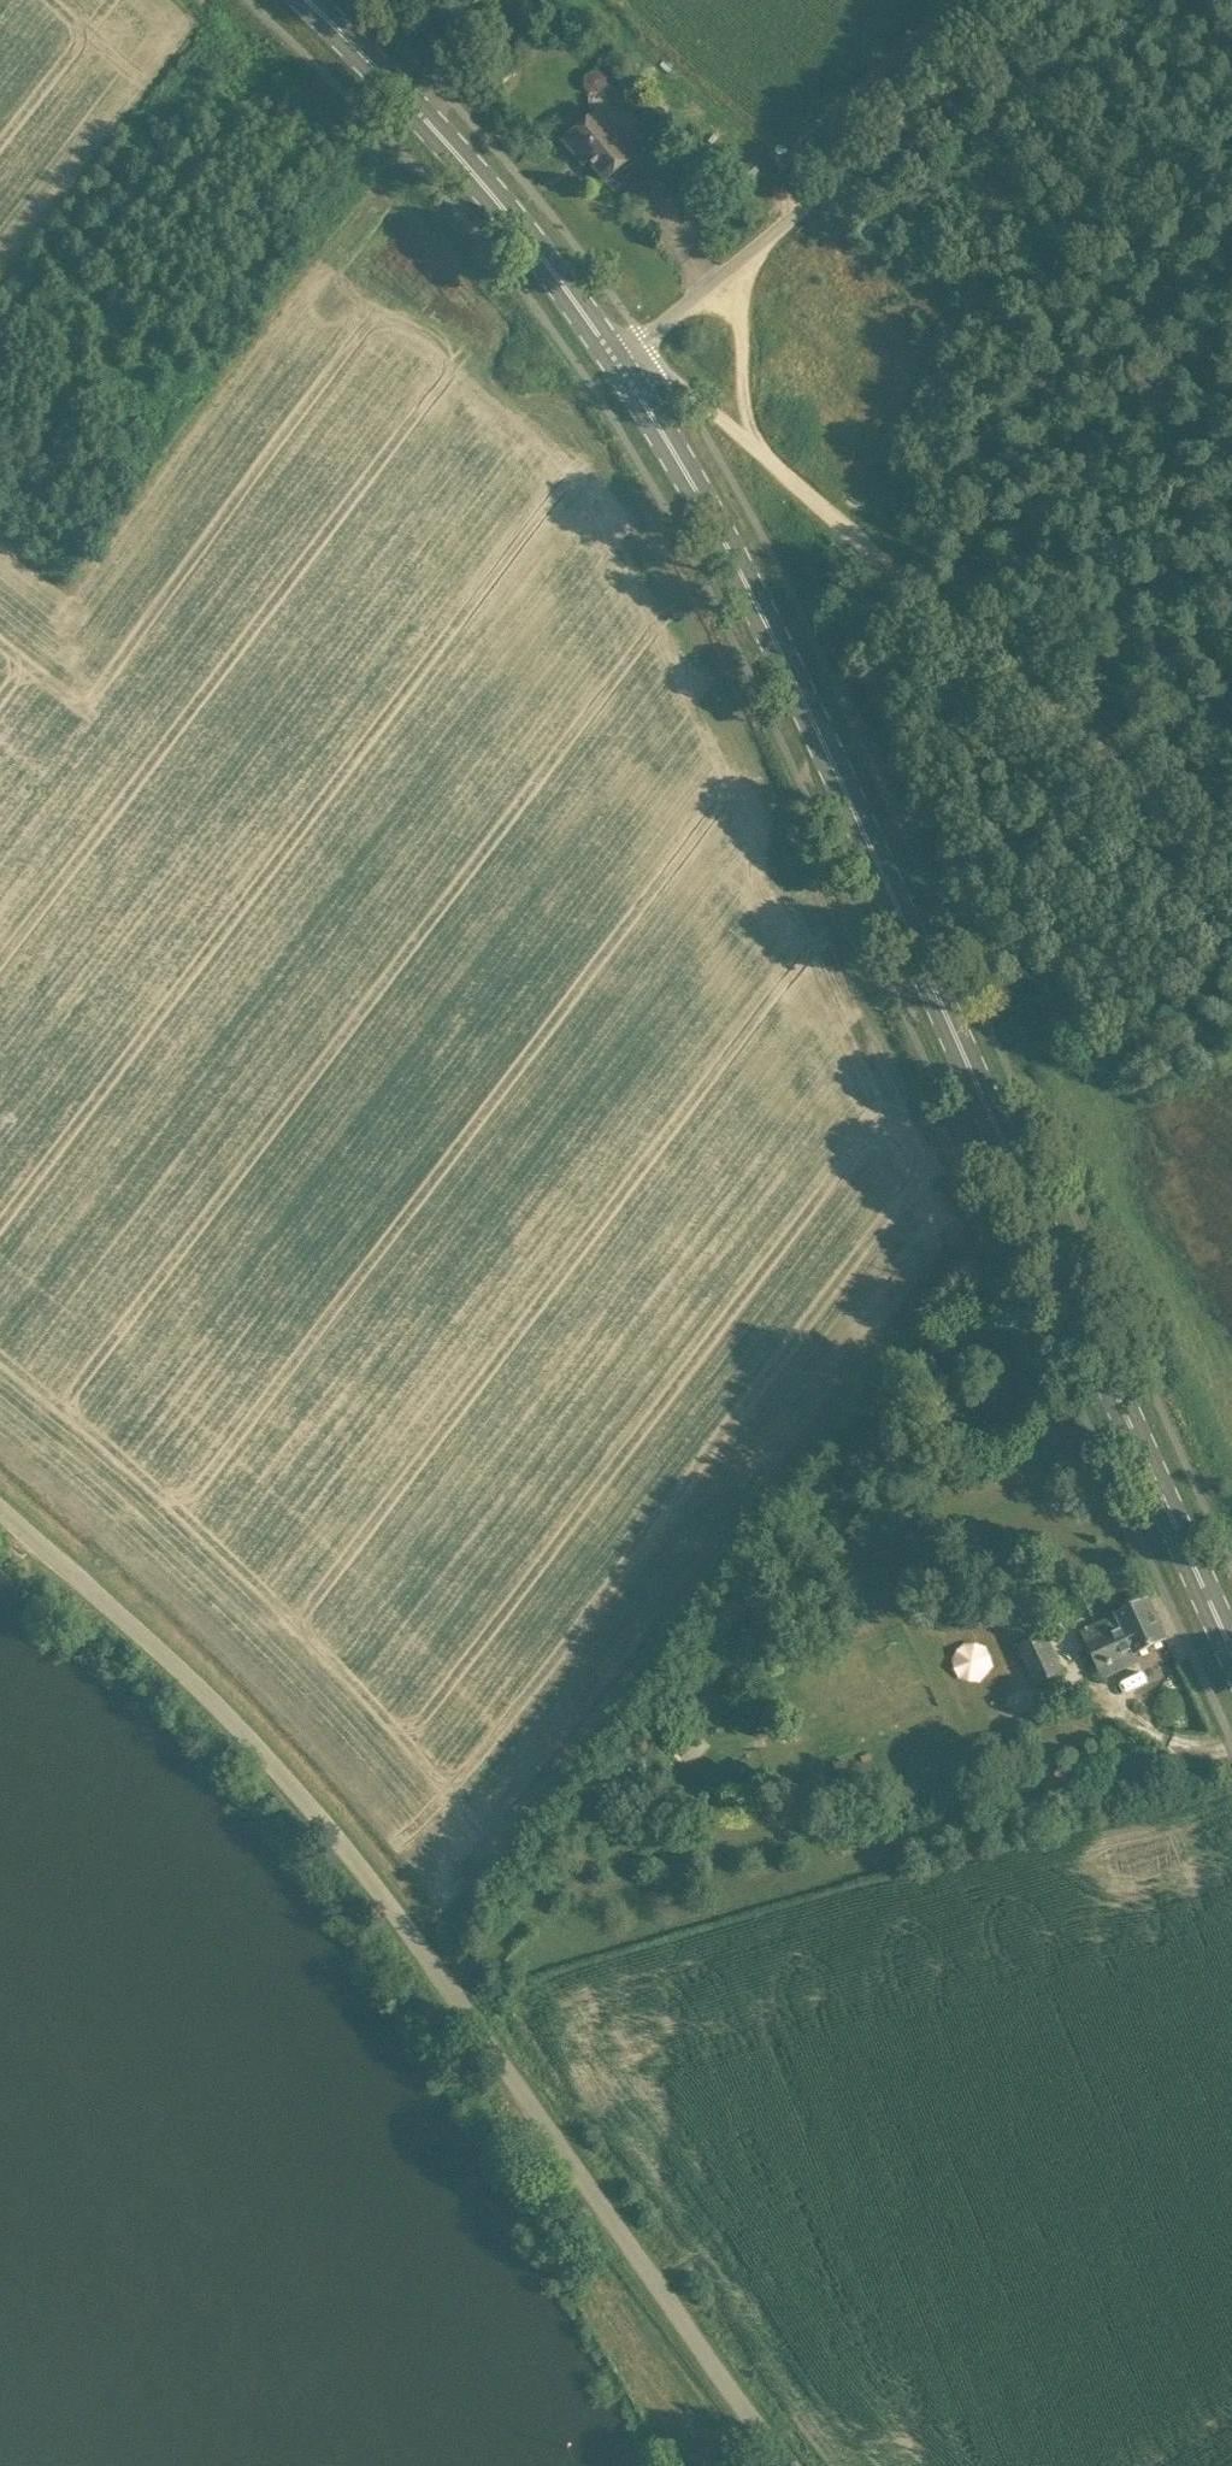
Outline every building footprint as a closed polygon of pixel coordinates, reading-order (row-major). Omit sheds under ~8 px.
[(603,85),(604,77),(598,70),(590,70),(583,76),(583,84),(588,90),(597,91),(603,85)] [(597,109),(580,124),(561,140),(583,165),(587,162),(604,181),(635,155),(597,109)] [(1079,1631),(1097,1670),(1167,1639),(1149,1599),(1079,1631)] [(1018,1646),(1017,1647),(1035,1685),(1064,1672),(1065,1671),(1047,1632),(1033,1639),(1032,1637),(1026,1624),(1011,1632),(1018,1646)] [(954,1673),(989,1674),(990,1639),(954,1638),(954,1673)] [(1053,1776),(1063,1782),(1069,1771),(1059,1765),(1053,1776)] [(822,1787),(819,1773),(805,1777),(808,1791),(822,1787)]
